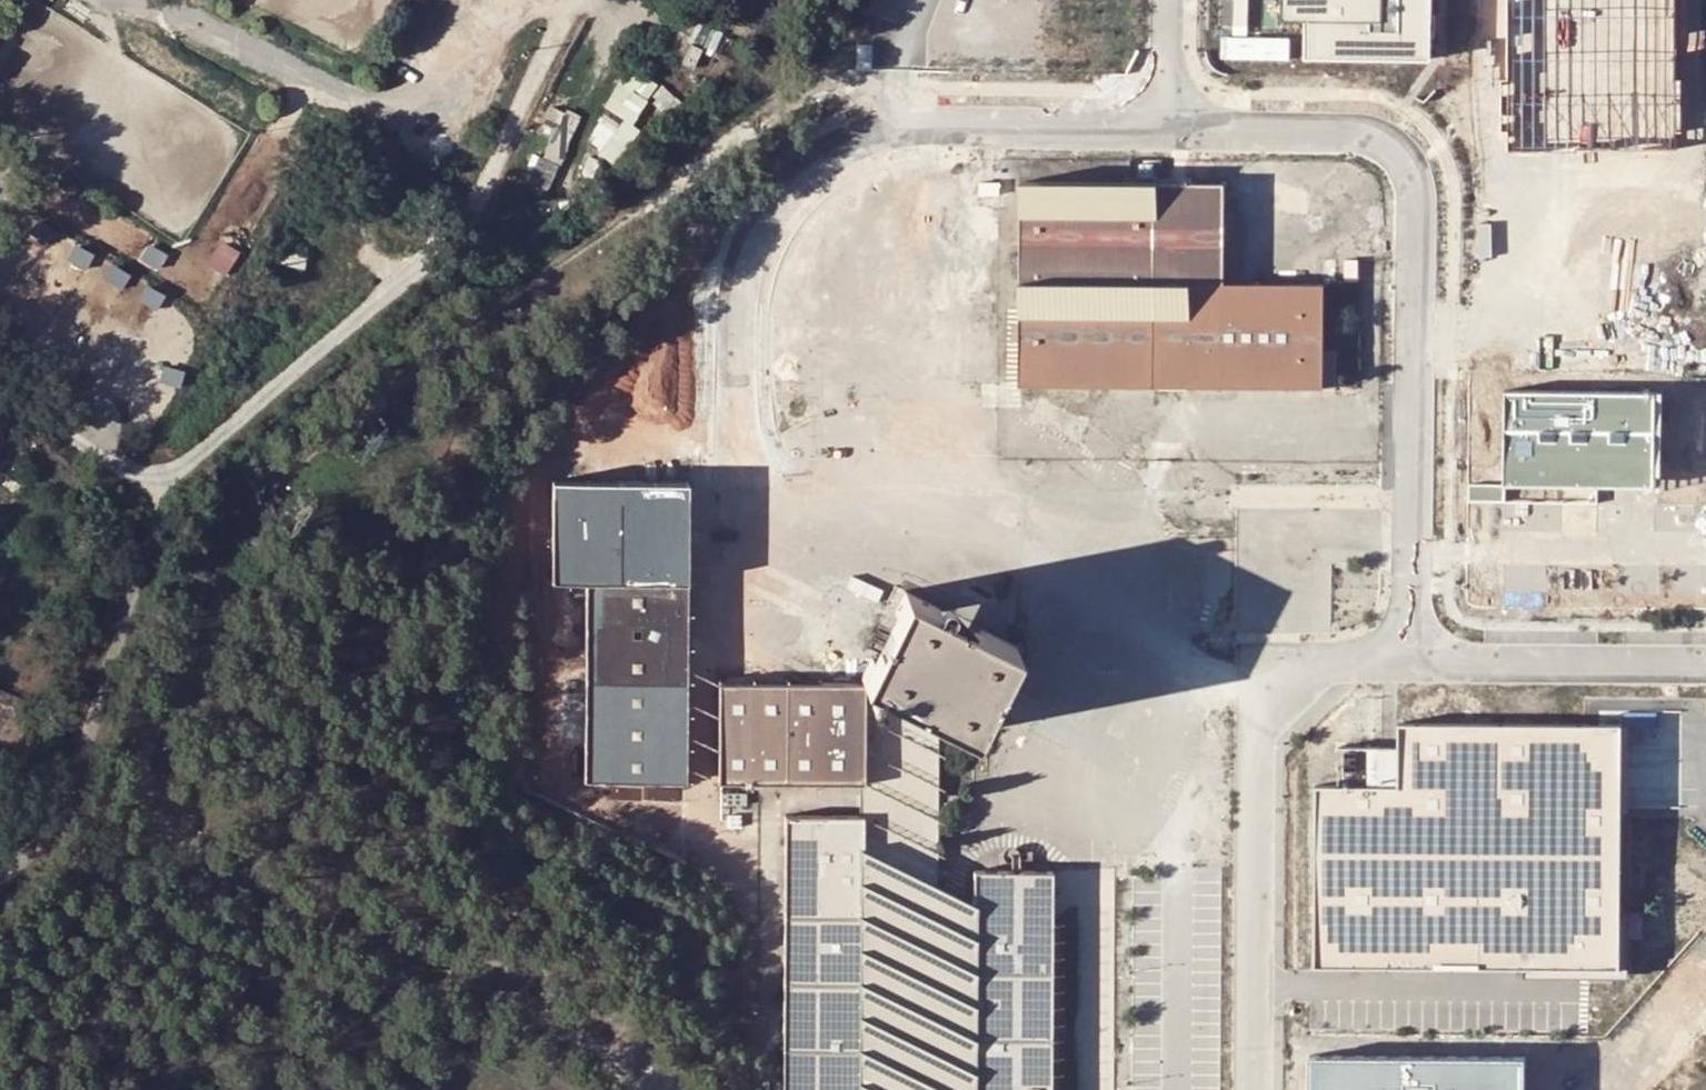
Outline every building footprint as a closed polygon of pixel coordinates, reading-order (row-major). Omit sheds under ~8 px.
[(1437,0),(1283,0),(1283,4),(1303,4),(1303,59),(1437,59),(1437,0)] [(1508,154),(1675,152),(1674,0),(1507,0),(1508,154)] [(618,91),(635,96),(641,76),(625,70),(618,91)] [(635,119),(645,108),(626,90),(586,134),(615,160),(644,127),(635,119)] [(563,113),(551,107),(539,130),(551,136),(563,113)] [(524,181),(537,157),(540,148),(520,138),(498,180),(519,191),(524,181)] [(328,160),(345,170),(347,166),(330,156),(328,160)] [(556,166),(537,157),(524,181),(544,191),(556,166)] [(1020,381),(1338,384),(1338,352),(1326,352),(1327,285),(1225,285),(1226,186),(1021,184),(1020,381)] [(1359,259),(1345,259),(1346,281),(1360,280),(1359,259)] [(312,269),(285,263),(283,276),(309,282),(312,269)] [(1654,393),(1502,391),(1502,489),(1654,491),(1654,393)] [(690,481),(557,480),(556,499),(555,564),(555,579),(588,581),(585,780),(685,781),(690,481)] [(864,678),(869,680),(941,718),(975,736),(1017,646),(907,588),(864,678)] [(1053,876),(975,873),(974,908),(938,889),(941,718),(869,680),(866,685),(723,681),(720,782),(862,785),(861,818),(789,818),(783,1089),(1049,1089),(1053,876)] [(1341,786),(1318,786),(1317,967),(1582,968),(1621,968),(1623,724),(1401,723),(1400,746),(1400,786),(1341,786)] [(1400,786),(1400,746),(1341,747),(1341,786),(1400,786)] [(1309,1062),(1308,1089),(1522,1089),(1522,1061),(1309,1062)]
